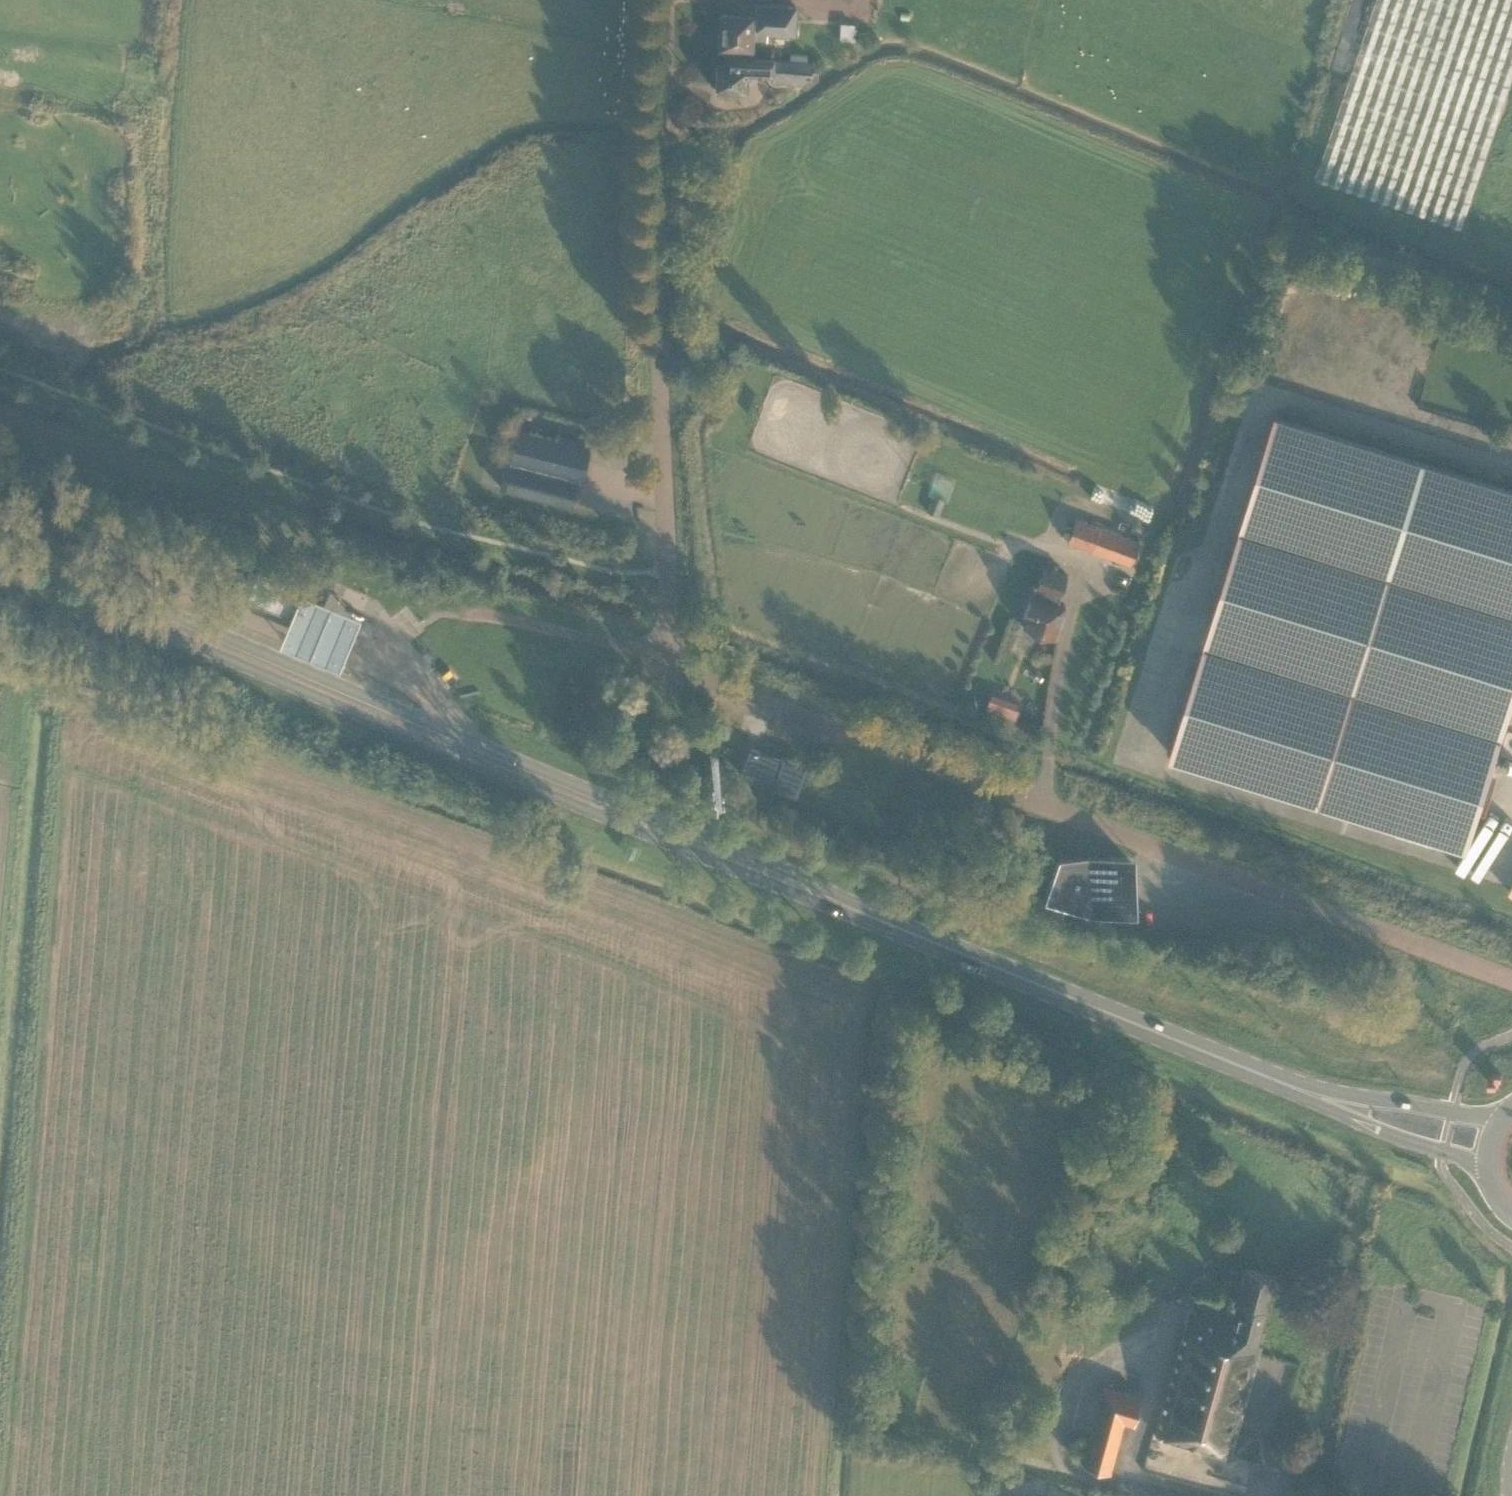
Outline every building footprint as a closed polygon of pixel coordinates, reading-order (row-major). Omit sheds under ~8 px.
[(1511,83),(1511,0),(1376,0),(1317,176),(1464,226),(1511,83)] [(720,42),(720,45),(752,47),(753,37),(767,38),(767,31),(795,32),(796,4),(756,2),(756,13),(721,12),(721,31),(719,32),(718,40),(720,42)] [(857,21),(841,20),(841,37),(856,38),(857,21)] [(716,88),(748,89),(749,70),(774,72),(773,78),(806,79),(806,70),(813,70),(814,58),(807,57),(807,52),(790,51),(790,57),(726,53),(726,61),(717,61),(716,88)] [(1492,766),(1490,765),(1511,693),(1511,483),(1281,411),(1175,755),(1399,822),(1397,829),(1435,841),(1437,837),(1465,845),(1478,803),(1480,804),(1492,766)] [(520,427),(512,459),(508,458),(501,484),(571,502),(577,477),(581,478),(591,436),(578,433),(576,441),(520,427)] [(1068,541),(1091,549),(1100,525),(1076,516),(1068,541)] [(1100,525),(1091,549),(1131,563),(1139,538),(1100,525)] [(1065,604),(1057,601),(1068,572),(1043,562),(1032,591),(1023,614),(1027,616),(1024,624),(1054,635),(1065,604)] [(248,595),(295,615),(307,586),(260,567),(248,595)] [(281,639),(341,664),(362,611),(304,587),(281,639)] [(798,796),(810,764),(791,757),(783,754),(782,757),(758,748),(750,745),(740,772),(772,784),(771,786),(798,796)] [(1470,869),(1498,823),(1487,817),(1460,863),(1470,869)] [(1495,874),(1511,884),(1511,843),(1495,874)] [(1091,911),(1137,910),(1135,863),(1089,865),(1059,854),(1045,895),(1091,911)] [(1192,1305),(1175,1369),(1158,1432),(1233,1452),(1262,1341),(1257,1340),(1275,1272),(1246,1265),(1237,1301),(1230,1300),(1227,1314),(1192,1305)] [(1221,1308),(1224,1297),(1200,1291),(1197,1302),(1221,1308)] [(1104,1382),(1082,1460),(1112,1468),(1125,1419),(1134,1421),(1142,1393),(1104,1382)]
